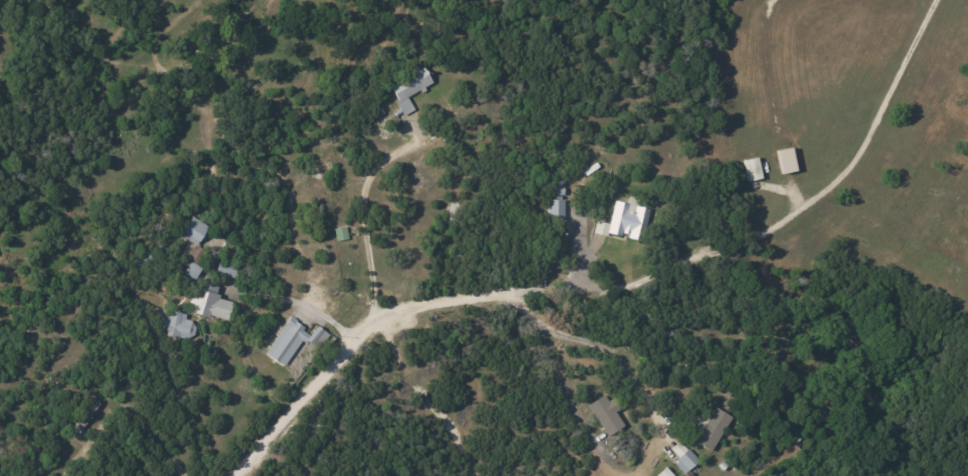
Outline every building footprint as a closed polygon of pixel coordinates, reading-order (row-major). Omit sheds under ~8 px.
[(386,83),(404,114),(414,109),(407,97),(432,83),(421,63),(386,83)] [(776,149),(778,173),(793,171),(791,147),(776,149)] [(547,218),(562,218),(562,187),(555,187),(555,196),(547,196),(547,218)] [(609,223),(595,220),(593,230),(640,240),(646,207),(613,201),(609,223)] [(177,234),(195,245),(207,226),(189,215),(177,234)] [(334,240),(346,239),(345,227),(333,228),(334,240)] [(214,270),(233,278),(237,266),(219,259),(214,270)] [(188,311),(226,321),(231,301),(215,297),(218,287),(196,281),(188,311)] [(264,353),(283,365),(298,342),(314,353),(327,333),(315,325),(311,332),(287,317),(264,353)] [(613,411),(615,410),(604,392),(586,404),(606,436),(622,425),(613,411)] [(97,402),(89,398),(73,427),(81,431),(97,402)] [(693,441),(710,451),(729,416),(713,406),(693,441)] [(672,461),(682,473),(697,461),(679,439),(669,447),(677,457),(672,461)] [(657,475),(673,475),(664,466),(655,474),(657,475)]
